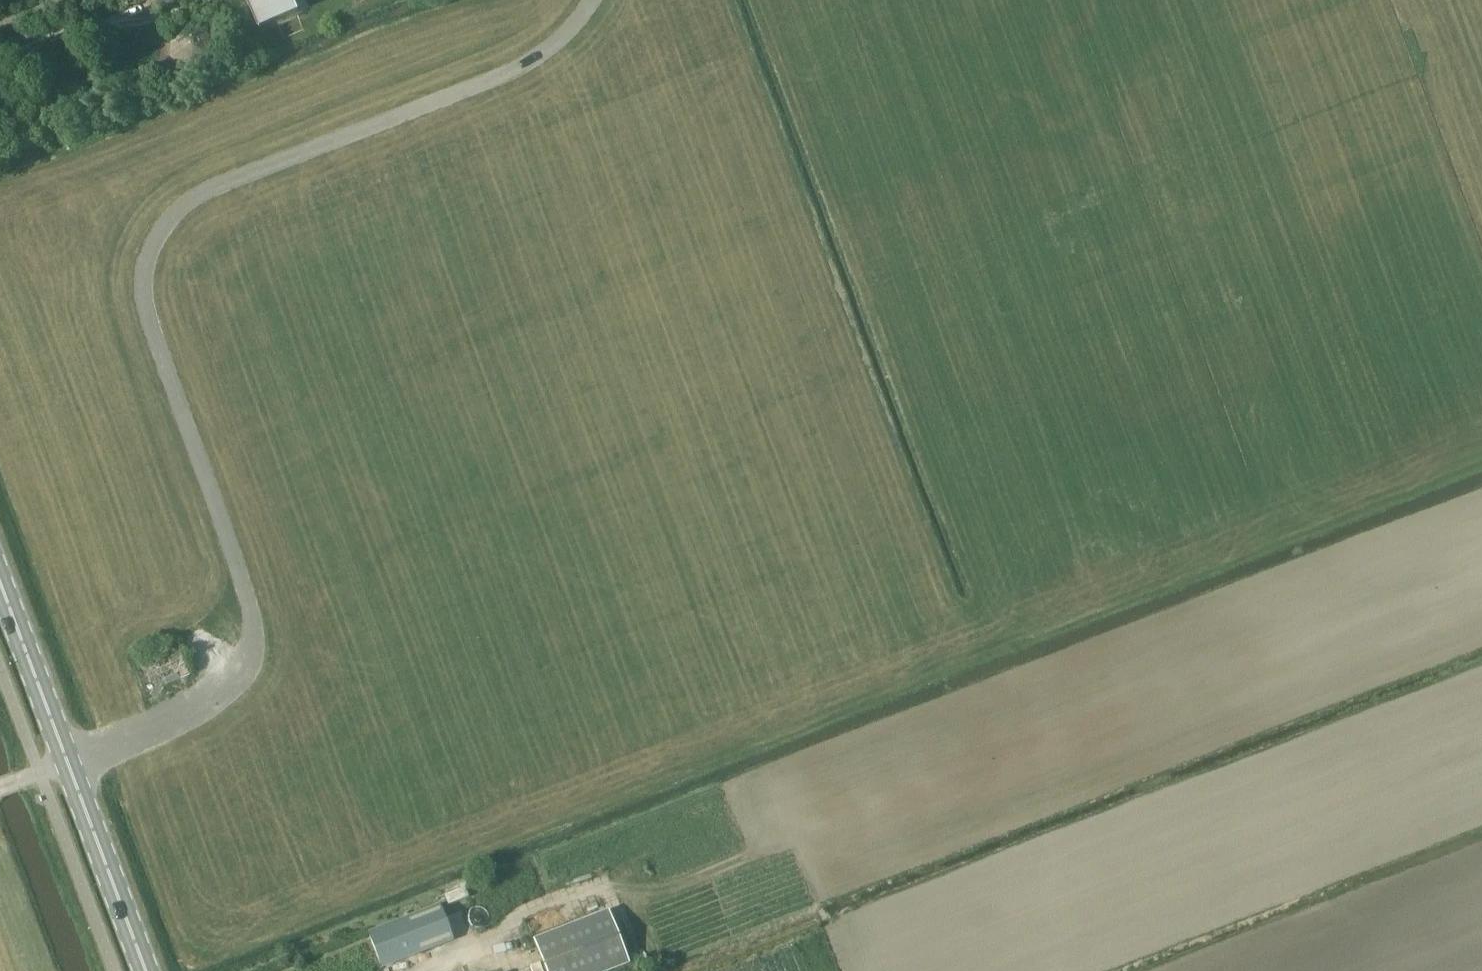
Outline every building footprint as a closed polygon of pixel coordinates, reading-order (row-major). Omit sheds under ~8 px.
[(277,21),(284,38),(305,30),(294,1),(293,0),(245,0),(257,29),(277,21)] [(193,27),(174,38),(174,61),(192,71),(211,62),(212,39),(193,27)] [(148,692),(183,679),(172,648),(137,661),(148,692)] [(382,968),(455,939),(441,905),(369,933),(382,968)] [(534,940),(546,970),(613,970),(630,964),(608,910),(534,940)]
